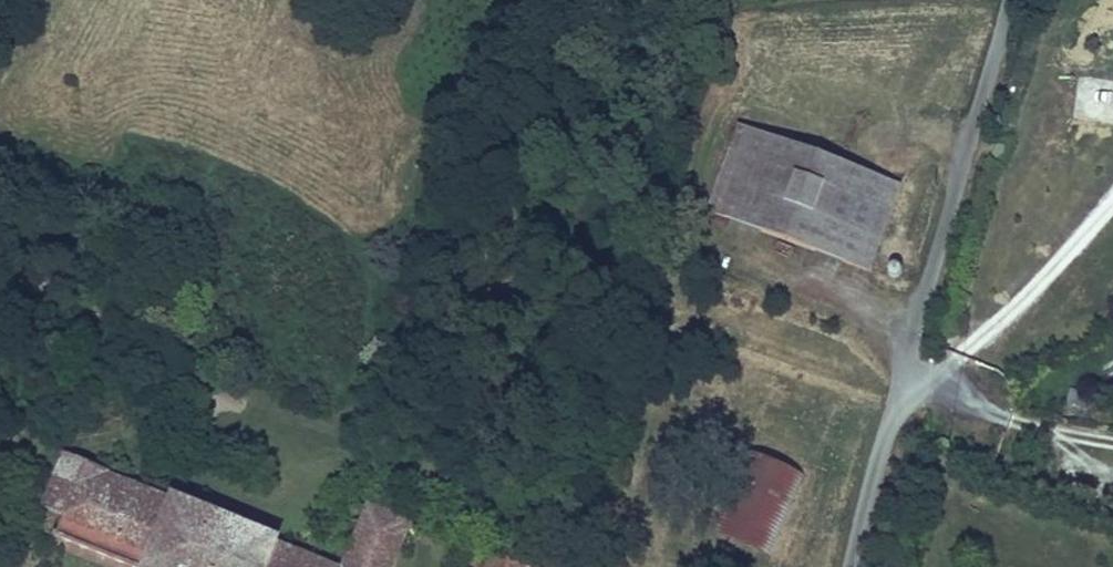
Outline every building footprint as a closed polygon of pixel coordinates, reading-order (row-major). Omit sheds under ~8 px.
[(866,273),(898,187),(735,128),(704,213),(866,273)] [(897,279),(899,275),(899,270),(896,267),(891,267),(887,269),(885,272),(886,277),(889,280),(893,280),(897,279)] [(770,555),(804,476),(747,451),(713,530),(770,555)] [(276,542),(276,541),(175,500),(174,500),(67,457),(45,509),(64,517),(57,532),(56,532),(55,534),(137,566),(338,566),(276,542)] [(410,522),(368,505),(342,566),(391,566),(410,522)] [(478,549),(471,566),(522,566),(478,549)]
